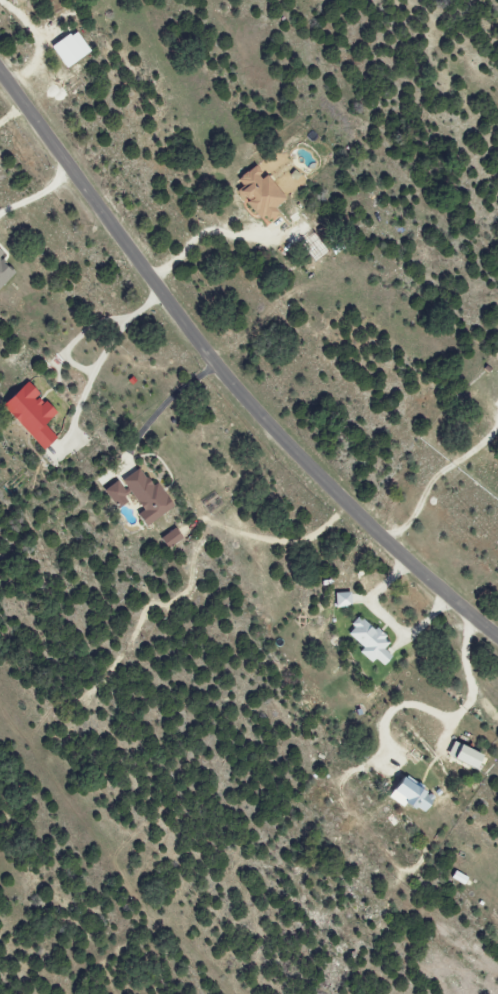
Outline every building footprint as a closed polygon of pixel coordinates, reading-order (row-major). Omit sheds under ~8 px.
[(60,69),(86,54),(73,31),(47,46),(60,69)] [(262,174),(261,175),(253,165),(235,180),(241,187),(234,192),(264,228),(277,218),(270,209),(282,199),(262,174)] [(11,275),(0,264),(0,286),(11,275)] [(41,425),(53,413),(35,396),(36,394),(22,381),(0,404),(0,411),(40,449),(52,436),(41,425)] [(170,508),(154,483),(148,486),(136,468),(101,491),(111,507),(129,496),(138,512),(132,515),(140,527),(170,508)] [(179,540),(174,529),(156,537),(161,549),(179,540)] [(332,593),(332,608),(349,607),(349,593),(332,593)] [(343,633),(360,648),(356,653),(368,664),(372,659),(379,666),(388,656),(381,650),(387,643),(358,617),(343,633)] [(472,771),(478,756),(448,743),(442,758),(472,771)] [(383,799),(408,810),(409,807),(422,813),(429,797),(417,791),(419,786),(393,775),(383,799)] [(461,885),(464,878),(451,871),(447,878),(461,885)]
